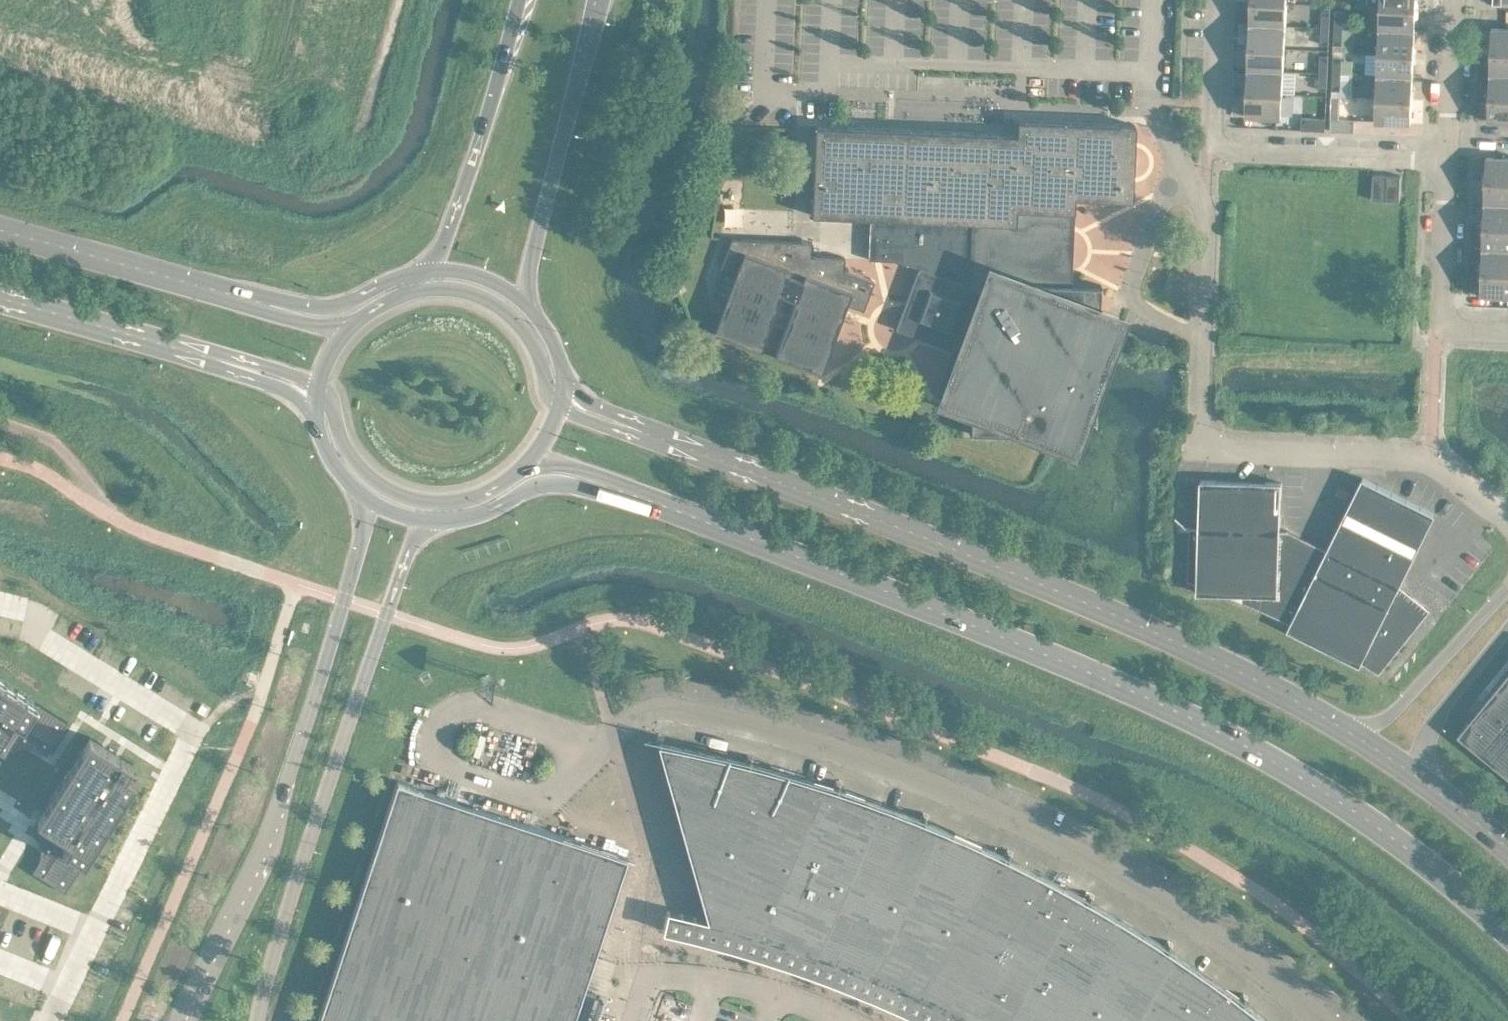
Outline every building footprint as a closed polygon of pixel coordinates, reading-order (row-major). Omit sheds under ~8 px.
[(1250,0),(1249,23),(1285,24),(1286,2),(1250,0)] [(1379,6),(1378,28),(1414,30),(1415,7),(1379,6)] [(1321,9),(1321,26),(1329,26),(1330,9),(1321,9)] [(1335,10),(1334,27),(1343,27),(1344,10),(1335,10)] [(1249,23),(1248,46),(1284,47),(1285,24),(1249,23)] [(1329,26),(1321,26),(1320,43),(1329,43),(1329,26)] [(1343,27),(1334,27),(1334,43),(1342,44),(1343,27)] [(1490,50),(1507,51),(1507,27),(1491,27),(1490,50)] [(1378,28),(1377,51),(1414,53),(1414,30),(1378,28)] [(1248,46),(1247,68),(1283,70),(1284,47),(1248,46)] [(1489,73),(1507,74),(1507,51),(1490,50),(1489,73)] [(1377,51),(1377,74),(1413,75),(1414,53),(1377,51)] [(1320,55),(1319,71),(1327,72),(1328,55),(1320,55)] [(1333,55),(1332,72),(1341,72),(1342,56),(1333,55)] [(1247,68),(1246,91),(1282,93),(1283,70),(1247,68)] [(1327,72),(1319,71),(1318,88),(1327,89),(1327,72)] [(1341,72),(1332,72),(1332,89),(1340,89),(1341,72)] [(1488,96),(1507,96),(1507,74),(1489,73),(1488,96)] [(1377,74),(1376,97),(1412,98),(1413,75),(1377,74)] [(1282,93),(1246,91),(1245,115),(1281,116),(1282,93)] [(1331,95),(1331,117),(1339,118),(1340,95),(1331,95)] [(1488,96),(1487,119),(1507,120),(1507,96),(1488,96)] [(1412,98),(1376,97),(1375,120),(1411,122),(1412,98)] [(1301,116),(1301,128),(1325,129),(1325,117),(1301,116)] [(1331,117),(1330,129),(1354,130),(1354,119),(1339,118),(1331,117)] [(870,216),(868,258),(898,259),(918,267),(896,327),(951,348),(934,394),(971,408),(970,431),(969,431),(969,432),(1054,436),(1064,436),(1064,435),(1062,435),(1068,418),(1094,420),(1094,421),(1095,422),(1097,381),(1100,381),(1111,351),(1115,341),(1099,335),(1102,284),(1100,284),(1100,285),(1064,283),(1067,210),(1074,211),(1074,196),(1132,199),(1135,124),(1018,119),(1017,133),(815,125),(812,214),(870,216)] [(1485,179),(1507,180),(1507,157),(1486,156),(1485,179)] [(1372,198),(1399,198),(1400,175),(1373,174),(1372,198)] [(1484,202),(1507,203),(1507,180),(1485,179),(1484,202)] [(1483,225),(1507,226),(1507,203),(1484,202),(1483,225)] [(1482,248),(1507,249),(1507,226),(1483,225),(1482,248)] [(714,331),(821,371),(847,303),(863,309),(874,280),(844,269),(845,256),(812,255),(812,241),(731,237),(720,267),(735,272),(714,331)] [(1481,270),(1507,272),(1507,249),(1482,248),(1481,270)] [(1481,270),(1480,294),(1507,295),(1507,272),(1481,270)] [(1366,663),(1379,671),(1429,608),(1399,585),(1435,512),(1362,476),(1326,548),(1289,530),(1280,529),(1281,481),(1200,478),(1198,527),(1189,526),(1188,578),(1204,584),(1221,591),(1237,597),(1254,604),(1270,611),(1277,615),(1292,622),(1307,630),(1322,638),(1337,646),(1351,654),(1366,663)] [(1464,730),(1464,734),(1507,770),(1507,676),(1464,730)] [(5,756),(5,755),(6,754),(7,753),(8,752),(9,751),(10,750),(11,749),(12,749),(13,748),(14,747),(15,747),(16,746),(18,746),(19,745),(20,745),(22,745),(23,745),(24,745),(26,745),(27,745),(28,745),(30,745),(31,745),(32,745),(33,746),(35,746),(36,747),(37,747),(38,748),(39,748),(40,749),(41,750),(47,753),(67,721),(37,702),(0,678),(0,753),(5,756)] [(757,936),(759,936),(807,778),(778,769),(752,762),(754,755),(747,753),(745,761),(719,754),(689,747),(662,742),(664,734),(657,733),(655,741),(657,741),(657,743),(669,784),(685,840),(707,918),(706,918),(705,921),(708,922),(709,919),(719,922),(718,925),(721,925),(722,922),(732,925),(732,928),(734,929),(735,926),(745,929),(744,932),(747,933),(748,930),(758,933),(757,936)] [(39,858),(32,870),(64,890),(81,864),(82,865),(136,778),(126,772),(132,761),(89,734),(30,828),(33,831),(38,838),(40,844),(40,852),(39,858)] [(808,953),(810,953),(865,797),(840,788),(842,781),(836,779),(833,786),(807,778),(759,936),(760,937),(761,934),(771,937),(770,940),(773,941),(774,938),(784,941),(783,944),(786,945),(787,942),(797,945),(796,948),(799,949),(800,946),(809,950),(808,953)] [(317,1020),(584,1020),(593,992),(583,988),(627,855),(408,783),(397,779),(317,1020)] [(859,972),(860,972),(926,812),(922,811),(919,818),(894,808),(865,797),(810,953),(811,954),(812,951),(822,954),(821,957),(824,958),(825,955),(835,959),(834,962),(837,963),(838,960),(847,964),(846,967),(849,968),(850,965),(860,969),(859,972)] [(908,993),(910,994),(979,843),(951,831),(926,820),(929,813),(926,812),(860,972),(862,973),(863,970),(872,974),(871,977),(874,978),(875,975),(885,979),(884,982),(887,983),(888,981),(897,985),(896,987),(899,989),(900,986),(910,990),(908,993)] [(957,1016),(958,1017),(1034,870),(1010,858),(1013,851),(1007,848),(1003,855),(979,843),(910,994),(911,994),(912,992),(922,996),(921,999),(923,1000),(925,997),(934,1002),(933,1005),(936,1006),(937,1003),(946,1008),(945,1011),(948,1012),(949,1009),(958,1014),(957,1016)] [(1091,892),(1088,891),(1085,897),(1061,884),(1034,870),(958,1017),(960,1018),(961,1015),(970,1020),(1018,1020),(1091,892)] [(1140,930),(1114,914),(1091,901),(1094,894),(1091,892),(1018,1020),(1083,1020),(1140,930)] [(1191,964),(1169,949),(1173,942),(1167,939),(1163,945),(1140,930),(1083,1020),(1152,1020),(1191,964)] [(1245,994),(1243,992),(1238,998),(1216,982),(1191,964),(1152,1020),(1225,1020),(1245,994)] [(1265,1019),(1243,1002),(1248,996),(1245,994),(1225,1020),(1267,1020),(1265,1019)]
